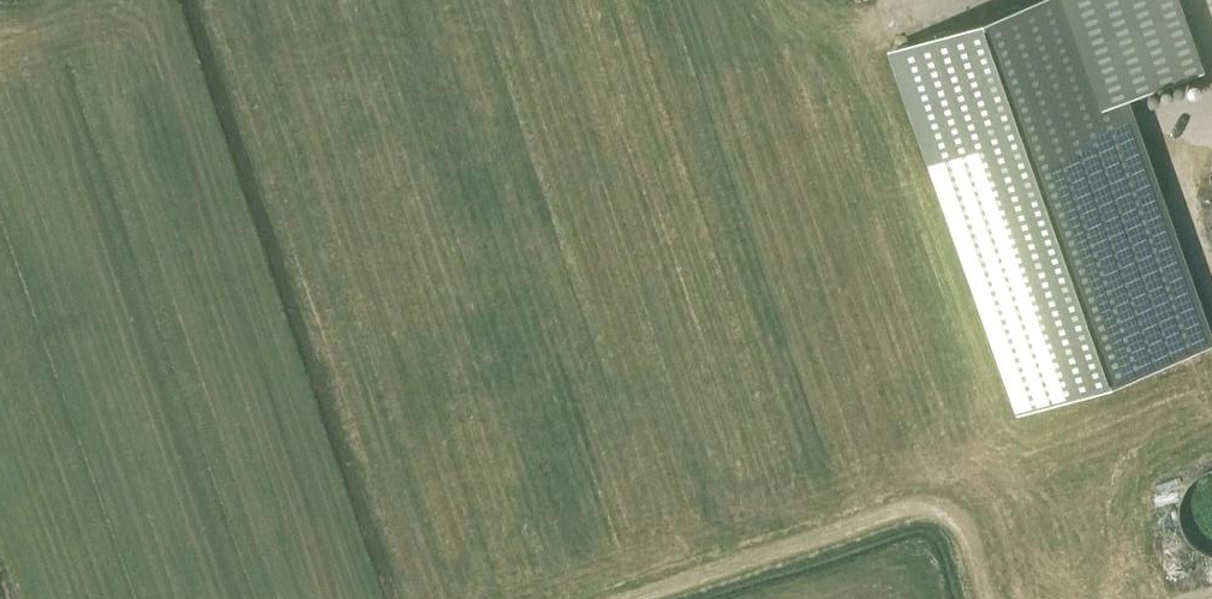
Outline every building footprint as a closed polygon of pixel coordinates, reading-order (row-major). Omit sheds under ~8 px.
[(1113,100),(1205,67),(1181,0),(1030,0),(895,48),(1023,407),(1200,345),(1113,100)]
